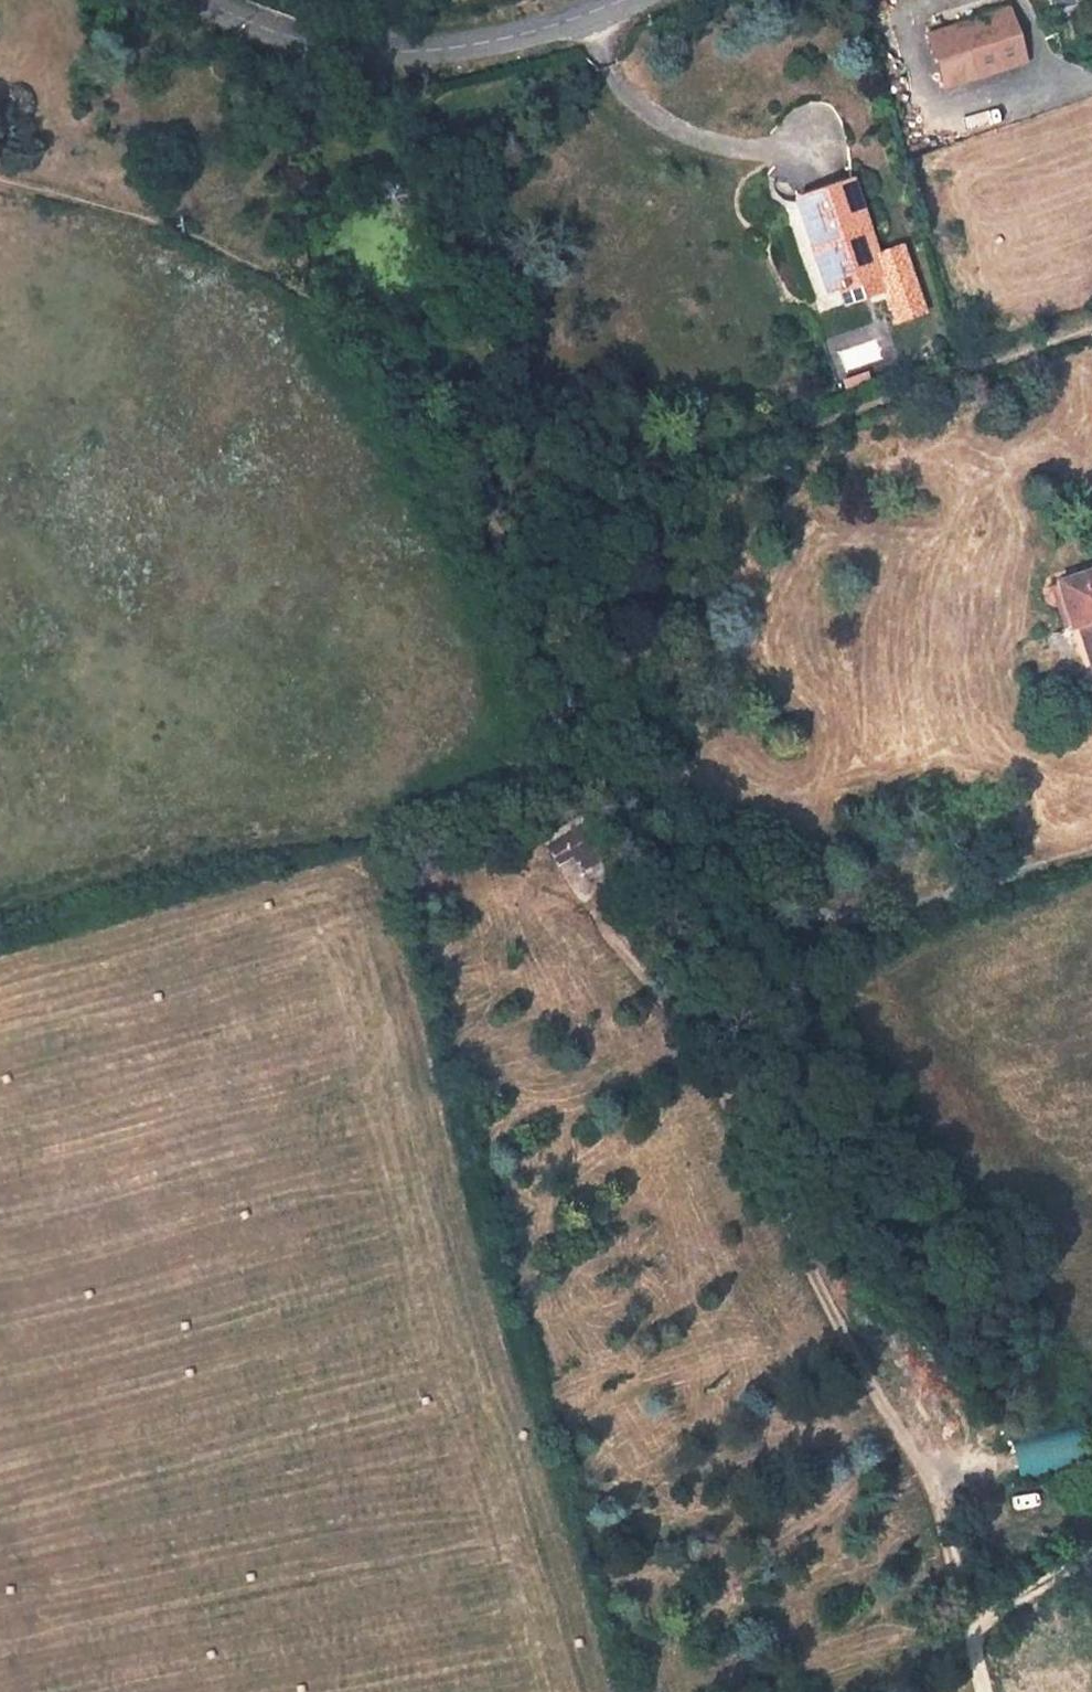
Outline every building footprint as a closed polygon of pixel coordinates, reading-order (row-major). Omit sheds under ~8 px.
[(945,88),(1024,62),(1006,9),(928,35),(945,88)] [(848,182),(795,200),(810,243),(815,242),(831,288),(837,286),(860,277),(867,296),(885,289),(910,281),(898,246),(873,256),(848,182)] [(860,277),(837,286),(843,303),(867,296),(860,277)] [(910,281),(885,289),(897,321),(922,312),(910,281)] [(1055,583),(1069,627),(1077,624),(1087,620),(1091,635),(1091,571),(1055,583)] [(1087,620),(1077,624),(1091,670),(1091,635),(1087,620)] [(610,854),(582,809),(538,837),(554,864),(570,854),(581,871),(610,854)]
